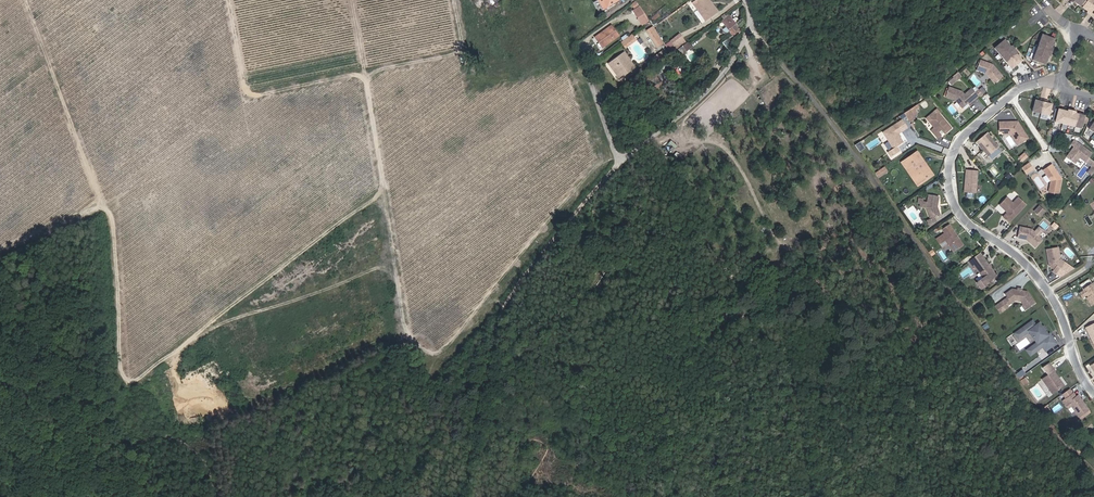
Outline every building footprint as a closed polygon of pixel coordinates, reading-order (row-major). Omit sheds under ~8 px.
[(599,6),(604,14),(617,6),(613,0),(596,0),(599,6)] [(1083,10),(1085,8),(1090,1),(1091,0),(1069,0),(1068,2),(1071,5),(1074,1),(1077,4),(1076,5),(1083,10)] [(1091,3),(1086,9),(1086,10),(1092,15),(1091,16),(1093,18),(1093,0),(1091,3)] [(703,1),(693,8),(704,24),(714,18),(703,1)] [(604,14),(599,6),(595,8),(600,16),(604,14)] [(630,17),(638,29),(645,24),(637,13),(630,17)] [(729,27),(725,21),(713,29),(715,31),(718,32),(720,30),(728,41),(718,48),(720,51),(737,39),(732,32),(729,27)] [(591,44),(593,48),(595,47),(599,53),(614,43),(607,33),(591,44)] [(651,34),(645,37),(656,53),(661,50),(651,34)] [(676,50),(686,42),(682,36),(671,44),(674,48),(676,50)] [(1055,52),(1058,43),(1046,38),(1036,63),(1048,68),(1052,60),(1055,52)] [(628,41),(622,46),(625,51),(632,47),(628,41)] [(687,45),(688,45),(686,42),(676,50),(677,53),(687,46),(687,45)] [(1016,52),(1010,45),(999,53),(1017,74),(1027,65),(1021,58),(1016,52)] [(689,46),(678,54),(683,60),(694,52),(689,46)] [(658,66),(661,64),(664,62),(661,57),(654,62),(658,67),(658,66)] [(619,84),(624,80),(622,76),(630,70),(621,60),(608,71),(619,84)] [(983,63),(979,73),(989,77),(998,87),(1006,80),(995,68),(983,63)] [(658,66),(658,67),(655,69),(654,70),(656,74),(656,75),(664,69),(661,64),(658,66)] [(633,73),(630,70),(622,76),(624,80),(633,73)] [(959,72),(948,81),(952,85),(962,75),(959,72)] [(953,91),(950,100),(960,103),(966,111),(972,106),(974,105),(975,106),(978,103),(972,95),(968,98),(966,95),(953,91)] [(1043,107),(1038,106),(1036,117),(1053,120),(1056,109),(1051,108),(1051,106),(1043,104),(1043,107)] [(905,112),(909,121),(920,116),(917,110),(920,108),(919,105),(905,112)] [(1062,113),(1060,126),(1086,131),(1089,118),(1079,116),(1071,115),(1062,113)] [(943,118),(934,127),(939,132),(936,135),(943,142),(945,140),(942,137),(945,134),(949,138),(956,132),(943,118)] [(1008,126),(1008,136),(1015,136),(1018,137),(1025,148),(1033,142),(1022,126),(1020,127),(1018,126),(1008,126)] [(907,136),(901,128),(888,136),(898,153),(908,146),(905,142),(904,142),(902,139),(903,138),(907,136)] [(1008,136),(1009,139),(1015,139),(1016,139),(1023,150),(1025,148),(1018,137),(1015,136),(1008,136)] [(872,147),(880,142),(878,138),(870,143),(872,147)] [(991,138),(981,147),(994,161),(1004,152),(991,138)] [(860,150),(865,147),(861,141),(856,145),(860,150)] [(1072,160),(1080,166),(1085,161),(1090,165),(1093,160),(1093,155),(1080,144),(1077,148),(1080,150),(1081,151),(1079,153),(1077,154),(1072,160)] [(1019,157),(1023,161),(1029,156),(1025,152),(1019,157)] [(926,188),(937,181),(919,155),(908,163),(926,188)] [(1030,161),(1022,167),(1028,174),(1035,169),(1030,161)] [(926,188),(908,163),(905,165),(923,191),(926,188)] [(1051,164),(1043,170),(1050,181),(1048,192),(1058,194),(1061,179),(1051,164)] [(876,172),(879,177),(888,172),(885,166),(876,172)] [(983,175),(971,174),(970,197),(981,197),(983,175)] [(942,186),(932,193),(933,194),(943,187),(942,186)] [(931,212),(936,224),(934,224),(935,228),(942,226),(940,222),(945,220),(942,211),(944,201),(934,199),(931,212)] [(1011,201),(1004,208),(1009,214),(1012,214),(1013,215),(1012,216),(1007,220),(1013,226),(1030,208),(1023,201),(1017,207),(1011,201)] [(931,212),(932,207),(928,206),(928,204),(924,203),(924,207),(926,208),(926,210),(931,212)] [(1041,217),(1047,210),(1040,204),(1034,211),(1041,217)] [(960,237),(955,228),(948,233),(950,236),(941,242),(947,251),(954,247),(958,255),(967,249),(963,243),(961,242),(960,240),(960,237)] [(1046,243),(1035,233),(1024,231),(1022,241),(1031,243),(1032,243),(1034,245),(1034,246),(1039,251),(1046,243)] [(1051,253),(1053,266),(1055,266),(1055,268),(1054,270),(1059,273),(1057,275),(1061,278),(1069,266),(1065,263),(1062,251),(1051,253)] [(980,261),(973,266),(976,270),(978,269),(985,278),(989,284),(991,287),(1001,280),(987,262),(982,265),(980,261)] [(1016,293),(1009,298),(1011,301),(1015,307),(1019,304),(1025,306),(1028,309),(1029,307),(1033,312),(1039,307),(1031,296),(1016,293)] [(1011,310),(1007,304),(999,310),(1004,317),(1012,311),(1011,310)] [(1036,325),(1023,334),(1027,340),(1034,334),(1042,346),(1031,354),(1034,359),(1046,351),(1049,355),(1060,347),(1054,338),(1052,339),(1049,335),(1046,331),(1043,327),(1040,330),(1036,325)] [(1052,379),(1047,384),(1057,397),(1067,390),(1057,376),(1058,375),(1059,374),(1054,367),(1047,372),(1052,379)] [(1017,374),(1020,378),(1026,373),(1023,369),(1017,374)] [(1058,375),(1057,376),(1067,390),(1068,389),(1058,375)]
